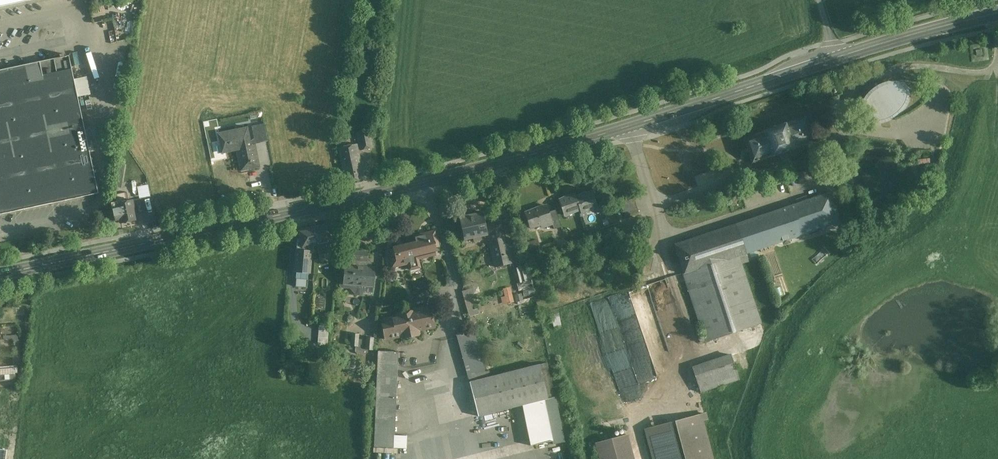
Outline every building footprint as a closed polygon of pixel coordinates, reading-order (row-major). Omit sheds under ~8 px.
[(0,71),(0,214),(25,209),(98,194),(90,152),(87,141),(78,97),(74,79),(69,56),(0,71)] [(105,73),(74,79),(78,97),(109,90),(105,73)] [(867,113),(869,116),(872,118),(874,118),(876,119),(881,119),(885,117),(886,118),(887,120),(889,118),(904,108),(902,105),(905,100),(906,95),(905,91),(903,87),(901,86),(898,85),(896,85),(889,86),(882,89),(875,93),(870,99),(867,104),(866,109),(867,113)] [(805,117),(744,139),(752,162),(813,141),(805,117)] [(264,124),(258,125),(261,140),(267,139),(264,124)] [(258,125),(252,126),(255,142),(261,140),(258,125)] [(247,127),(218,134),(222,154),(237,150),(240,168),(251,166),(252,169),(260,167),(255,144),(251,145),(247,127)] [(369,130),(357,133),(361,150),(373,148),(369,130)] [(356,144),(339,148),(347,183),(364,179),(356,144)] [(123,164),(116,163),(112,186),(119,188),(123,164)] [(141,198),(152,196),(150,184),(139,186),(141,198)] [(593,192),(586,193),(577,197),(576,197),(580,209),(580,210),(581,213),(582,212),(589,209),(597,205),(593,192)] [(831,192),(805,201),(815,230),(841,221),(831,192)] [(576,194),(569,196),(560,200),(560,199),(559,200),(564,216),(573,212),(580,210),(580,209),(576,197),(577,197),(576,194)] [(634,198),(621,203),(626,217),(639,213),(634,198)] [(132,200),(117,203),(117,201),(111,203),(115,222),(120,220),(121,223),(136,220),(132,200)] [(805,201),(736,224),(745,253),(815,230),(805,201)] [(541,206),(525,213),(530,228),(540,224),(541,227),(552,224),(549,212),(547,206),(546,206),(546,207),(541,208),(541,206)] [(561,227),(556,210),(549,212),(552,224),(554,229),(561,227)] [(484,213),(460,218),(464,240),(473,238),(474,242),(482,240),(482,237),(488,235),(486,225),(484,213)] [(502,222),(486,225),(488,235),(490,235),(496,268),(513,264),(510,249),(508,249),(502,222)] [(326,224),(313,227),(317,245),(321,244),(330,242),(326,224)] [(736,224),(674,244),(684,274),(745,253),(736,224)] [(313,227),(299,230),(301,238),(303,248),(312,246),(317,245),(313,227)] [(435,231),(419,234),(421,241),(413,243),(416,255),(417,255),(435,251),(436,250),(435,248),(439,247),(435,231)] [(312,246),(303,248),(301,238),(297,239),(297,251),(311,252),(311,253),(314,252),(312,246)] [(330,242),(321,244),(323,254),(332,252),(330,242)] [(413,243),(403,245),(397,246),(397,247),(393,248),(393,249),(390,249),(391,256),(389,256),(392,268),(408,264),(418,262),(417,255),(416,255),(413,243)] [(311,252),(297,251),(295,271),(310,272),(311,253),(311,252)] [(368,252),(353,251),(352,266),(345,266),(343,285),(350,286),(373,288),(374,288),(376,268),(368,268),(368,266),(367,264),(368,252)] [(417,255),(418,262),(419,261),(419,259),(436,255),(435,251),(417,255)] [(684,274),(683,274),(705,342),(762,323),(742,264),(749,262),(745,253),(684,274)] [(419,261),(418,262),(408,264),(409,271),(421,268),(419,261)] [(523,266),(514,268),(517,283),(527,281),(523,266)] [(629,290),(653,372),(673,367),(648,284),(629,290)] [(350,286),(350,288),(356,295),(368,296),(373,292),(373,288),(350,286)] [(513,293),(501,294),(503,304),(514,302),(513,293)] [(473,310),(469,296),(464,298),(468,311),(473,310)] [(414,311),(407,312),(408,314),(392,317),(392,320),(384,322),(386,329),(383,329),(385,339),(402,336),(402,337),(404,338),(409,337),(412,334),(417,333),(419,330),(435,327),(431,306),(413,309),(414,311)] [(318,344),(328,344),(329,325),(319,325),(318,344)] [(473,330),(457,334),(468,376),(485,372),(473,330)] [(284,336),(283,347),(290,347),(291,336),(284,336)] [(374,338),(367,338),(366,350),(366,351),(368,351),(373,351),(374,338)] [(398,352),(378,351),(378,363),(398,364),(398,352)] [(731,355),(692,368),(701,393),(740,380),(731,355)] [(398,364),(378,363),(374,447),(394,448),(398,364)] [(555,396),(547,363),(539,365),(548,399),(555,396)] [(469,382),(473,399),(474,399),(478,416),(544,400),(548,399),(539,365),(490,377),(469,382)] [(15,379),(14,368),(0,369),(0,380),(15,379)] [(485,372),(468,376),(469,382),(490,377),(489,371),(485,372)] [(548,399),(544,400),(553,444),(564,442),(555,396),(548,399)] [(646,429),(654,458),(712,458),(702,420),(706,419),(705,413),(646,429)] [(596,442),(600,458),(632,458),(626,434),(596,442)] [(9,448),(0,448),(0,458),(8,458),(9,448)]
